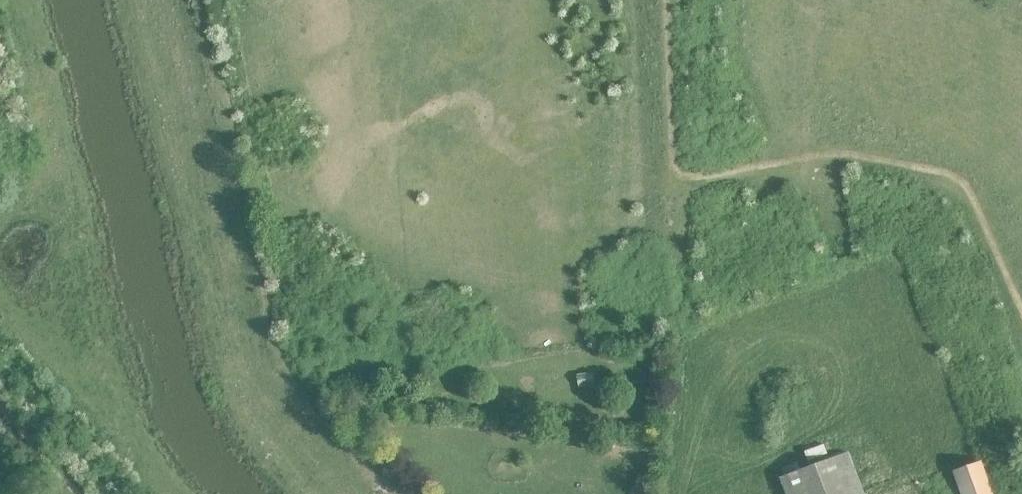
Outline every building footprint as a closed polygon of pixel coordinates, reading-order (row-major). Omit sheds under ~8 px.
[(591,372),(576,374),(578,386),(593,384),(591,372)] [(823,444),(804,451),(808,461),(827,453),(826,451),(823,444)] [(780,476),(787,493),(863,493),(847,451),(780,476)] [(954,472),(961,493),(992,493),(981,462),(954,472)] [(651,476),(637,475),(635,493),(649,493),(651,476)]
